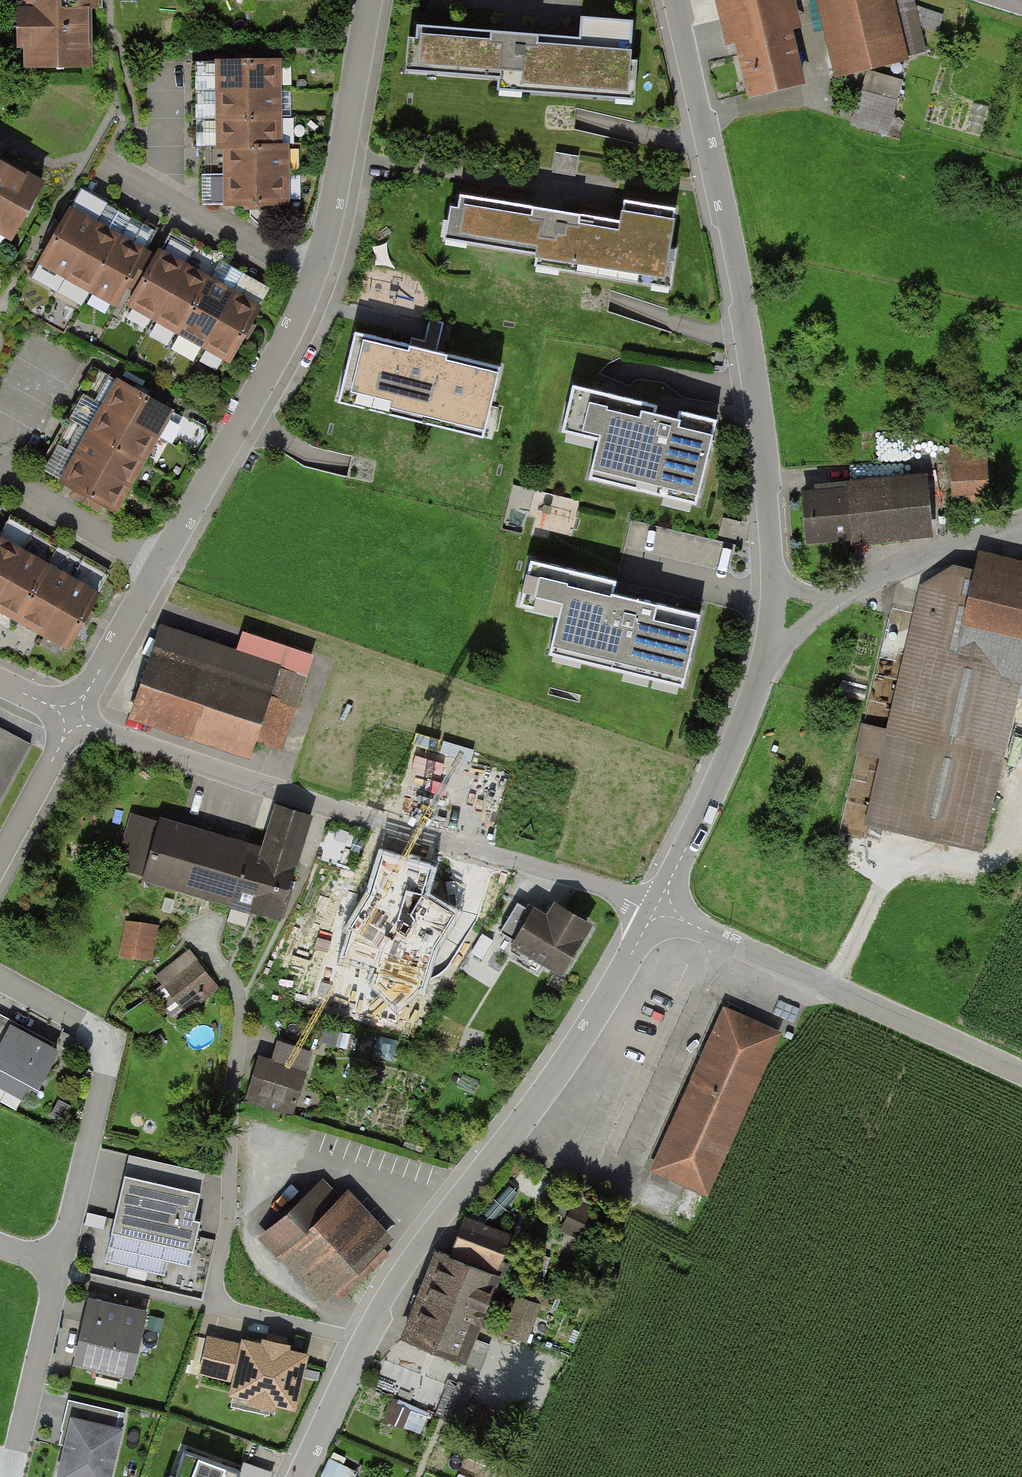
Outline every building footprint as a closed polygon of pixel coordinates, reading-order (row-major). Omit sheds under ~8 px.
[(92,0),(25,0),(25,6),(19,6),(19,65),(84,66),(84,8),(92,8),(92,0)] [(748,103),(805,88),(793,32),(802,29),(795,0),(714,0),(725,48),(734,47),(748,103)] [(832,73),(901,58),(888,0),(816,0),(832,73)] [(419,24),(415,74),(632,91),(637,21),(585,17),(583,37),(419,24)] [(226,204),(289,203),(288,139),(282,139),(280,62),(218,63),(219,140),(225,139),(226,204)] [(855,127),(892,135),(900,98),(863,90),(855,127)] [(557,149),(556,167),(578,169),(579,150),(557,149)] [(10,236),(40,184),(0,161),(0,231),(10,236)] [(464,193),(456,242),(668,278),(680,209),(625,200),(622,220),(464,193)] [(132,303),(157,258),(71,210),(41,262),(127,310),(132,303)] [(228,357),(257,306),(160,252),(157,258),(132,303),(228,357)] [(504,366),(354,330),(337,399),(487,435),(504,366)] [(55,480),(109,510),(162,416),(108,385),(55,480)] [(715,424),(570,392),(561,434),(593,441),(584,482),(696,507),(715,424)] [(951,452),(951,503),(981,503),(981,452),(951,452)] [(801,541),(924,535),(921,481),(798,487),(801,541)] [(59,646),(89,593),(0,544),(0,613),(59,646)] [(866,819),(979,845),(1018,679),(1021,680),(1021,565),(969,553),(965,571),(946,566),(940,590),(921,586),(866,819)] [(612,585),(526,563),(515,604),(556,615),(546,656),(679,690),(697,620),(609,598),(612,585)] [(905,644),(912,617),(898,613),(891,640),(905,644)] [(128,714),(239,751),(244,735),(277,746),(307,657),(239,635),(233,654),(156,629),(128,714)] [(27,745),(0,731),(0,796),(27,745)] [(122,874),(279,925),(313,820),(275,808),(259,856),(140,817),(122,874)] [(507,947),(552,972),(578,925),(545,906),(539,918),(527,911),(507,947)] [(155,930),(127,925),(122,956),(150,961),(155,930)] [(217,990),(188,955),(159,979),(188,1014),(217,990)] [(716,1011),(644,1169),(700,1195),(773,1036),(716,1011)] [(50,1050),(0,1023),(0,1071),(30,1087),(50,1050)] [(244,1097),(287,1112),(308,1055),(274,1043),(268,1060),(258,1056),(244,1097)] [(200,1196),(126,1180),(113,1238),(192,1255),(198,1225),(194,1225),(200,1196)] [(259,1235),(318,1298),(385,1236),(342,1190),(335,1197),(319,1180),(259,1235)] [(430,1253),(396,1338),(457,1363),(472,1326),(501,1338),(503,1332),(523,1340),(537,1306),(515,1297),(506,1319),(480,1308),(509,1237),(460,1218),(444,1258),(430,1253)] [(147,1314),(89,1301),(74,1368),(131,1381),(147,1314)] [(239,1346),(209,1339),(200,1378),(235,1385),(231,1400),(250,1404),(249,1409),(277,1416),(278,1411),(297,1415),(310,1357),(290,1353),(291,1348),(262,1342),(261,1345),(240,1340),(239,1346)] [(402,1401),(396,1421),(423,1428),(429,1408),(402,1401)] [(68,1404),(59,1447),(64,1448),(58,1476),(112,1476),(122,1433),(115,1431),(119,1415),(68,1404)] [(184,1449),(175,1474),(182,1476),(238,1476),(240,1470),(184,1449)] [(324,1476),(353,1476),(357,1462),(330,1454),(324,1476)]
